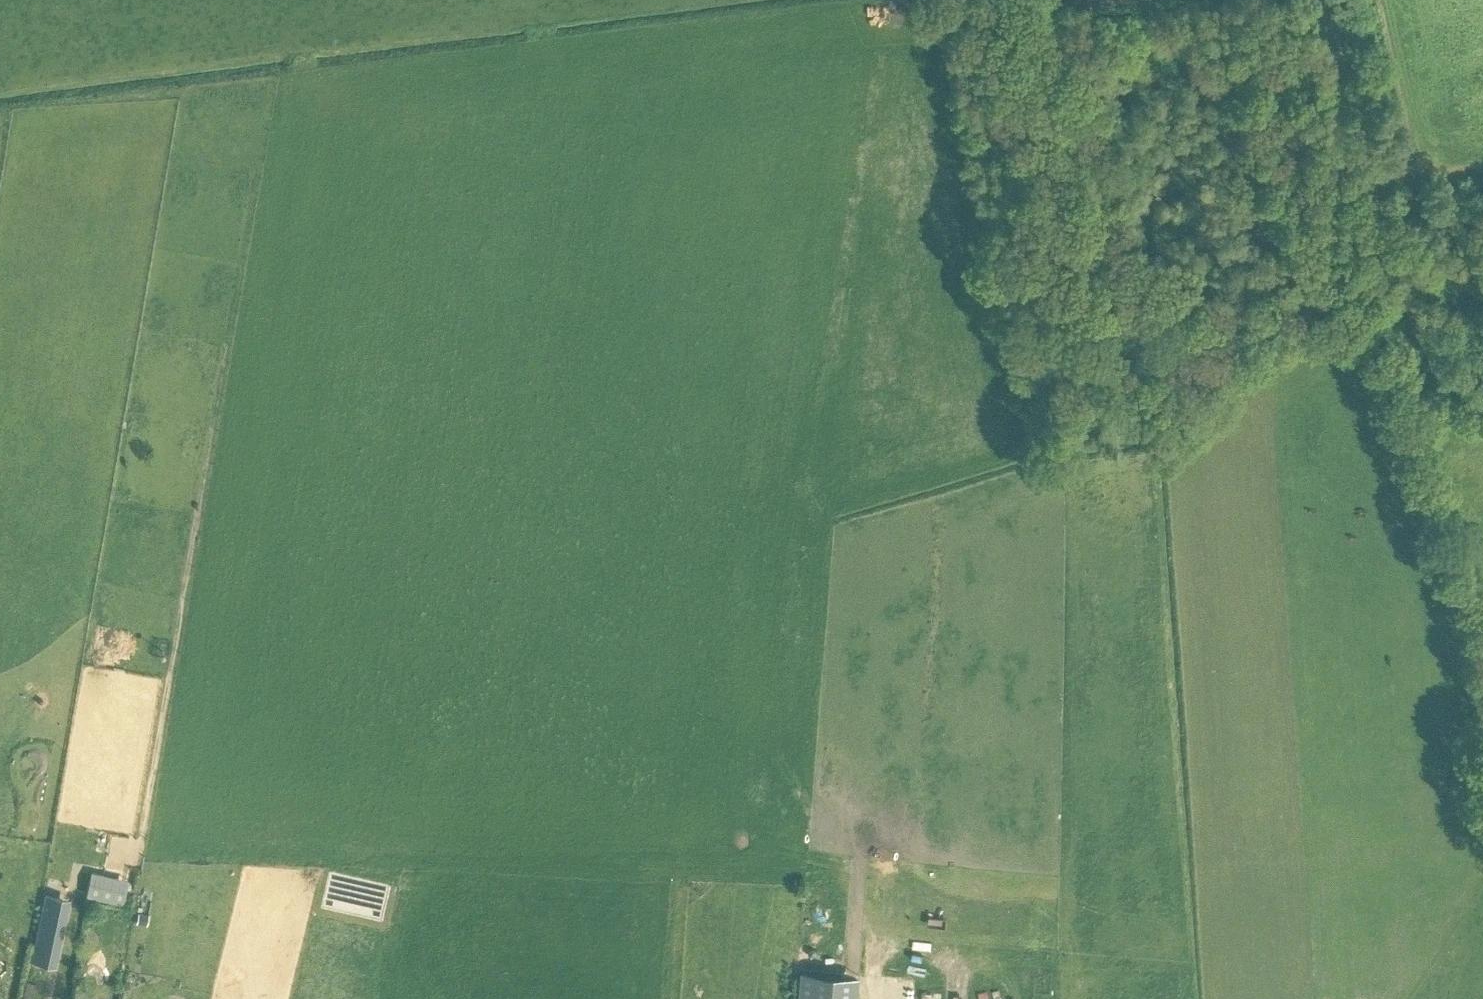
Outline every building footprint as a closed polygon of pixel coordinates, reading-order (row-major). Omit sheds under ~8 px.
[(91,869),(86,894),(92,895),(98,897),(114,900),(123,902),(126,889),(105,884),(105,883),(107,873),(91,869)] [(43,905),(31,959),(56,964),(67,911),(43,905)] [(140,923),(147,924),(149,913),(142,912),(138,911),(136,922),(140,923)] [(125,988),(115,986),(113,998),(123,998),(125,988)]
